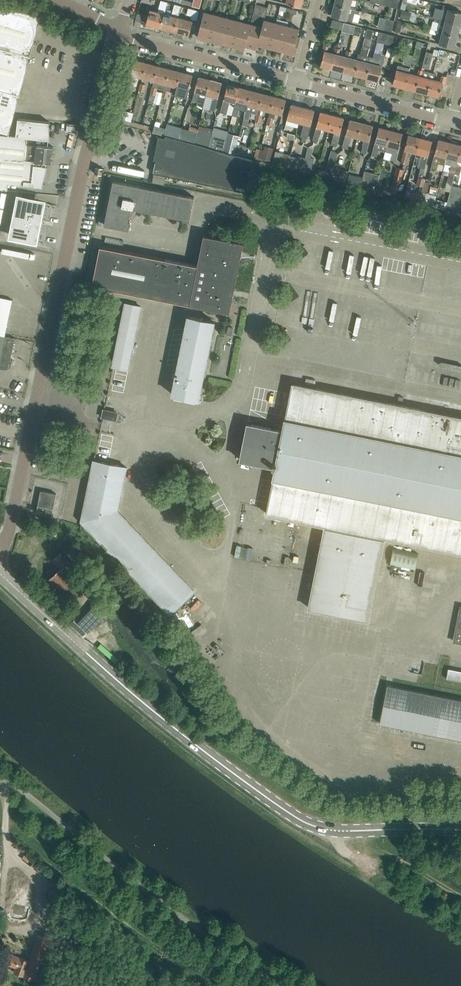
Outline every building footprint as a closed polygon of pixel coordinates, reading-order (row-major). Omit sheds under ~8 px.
[(165,13),(168,2),(162,0),(161,0),(158,12),(151,10),(147,23),(162,27),(165,13)] [(42,15),(0,4),(0,46),(31,55),(42,15)] [(175,31),(179,17),(178,17),(180,12),(182,6),(174,4),(171,15),(165,13),(162,27),(175,31)] [(299,43),(301,37),(298,36),(299,31),(264,22),(268,7),(256,4),(251,24),(204,11),(198,37),(245,49),(246,46),(257,49),(258,45),(296,54),(299,43)] [(355,13),(359,14),(360,10),(356,9),(356,7),(351,6),(350,8),(335,4),(332,15),(347,19),(353,21),(355,13)] [(460,22),(460,12),(450,9),(450,7),(443,5),(442,9),(448,11),(446,18),(446,20),(460,24),(460,22)] [(197,19),(199,11),(182,6),(180,12),(192,15),(191,19),(197,20),(197,19)] [(402,10),(400,18),(410,20),(412,12),(402,10)] [(457,36),(460,24),(446,20),(446,18),(440,16),(440,19),(434,17),(433,21),(439,23),(437,28),(443,29),(443,32),(457,36)] [(189,34),(193,21),(179,17),(175,31),(189,34)] [(391,31),(394,20),(386,18),(383,29),(391,31)] [(342,29),(344,22),(332,19),(330,26),(342,29)] [(342,29),(342,31),(353,35),(356,26),(344,22),(342,29)] [(356,27),(354,35),(360,36),(362,29),(356,27)] [(371,39),(373,30),(367,28),(365,38),(371,39)] [(454,47),(457,36),(443,32),(443,29),(437,28),(436,32),(442,34),(440,43),(454,47)] [(395,46),(397,36),(379,32),(377,42),(395,46)] [(398,36),(396,46),(402,47),(404,38),(398,36)] [(332,68),(337,53),(334,52),(334,53),(327,51),(329,45),(324,44),(322,51),(324,52),(321,65),(332,68)] [(369,61),(370,56),(367,55),(370,46),(363,44),(361,54),(359,53),(357,58),(360,59),(356,74),(366,77),(367,77),(371,62),(369,61)] [(31,55),(0,46),(0,88),(20,94),(31,55)] [(344,71),(348,56),(346,55),(346,56),(339,54),(340,48),(336,47),(334,52),(337,53),(332,68),(344,71)] [(356,74),(360,59),(357,58),(357,59),(350,57),(352,51),(347,50),(346,55),(348,56),(344,71),(356,74)] [(426,51),(422,69),(424,70),(425,68),(429,69),(433,53),(426,51)] [(379,80),(383,66),(384,59),(378,58),(379,53),(374,52),(373,57),(370,56),(369,61),(371,62),(367,77),(366,77),(366,81),(371,82),(372,79),(379,80)] [(410,65),(412,54),(405,53),(403,63),(410,65)] [(131,74),(127,88),(133,89),(136,76),(143,77),(147,63),(135,59),(131,74)] [(147,63),(143,77),(154,80),(158,66),(147,63)] [(405,87),(409,72),(411,72),(412,68),(398,65),(397,69),(393,84),(405,87)] [(151,93),(149,102),(153,104),(156,95),(158,87),(164,89),(170,69),(158,66),(154,80),(153,86),(151,93)] [(162,96),(161,102),(166,103),(167,98),(169,90),(176,92),(181,72),(170,69),(164,89),(162,96)] [(416,90),(420,75),(423,75),(424,70),(422,69),(419,69),(418,75),(411,73),(411,72),(409,72),(405,87),(416,90)] [(428,93),(432,78),(434,78),(435,73),(424,70),(423,75),(420,75),(416,90),(428,93)] [(176,92),(175,94),(187,97),(189,89),(193,75),(181,72),(176,92)] [(439,96),(443,83),(445,83),(447,76),(442,75),(441,81),(434,79),(434,78),(432,78),(428,93),(439,96)] [(206,94),(210,79),(199,76),(196,86),(192,100),(197,102),(200,93),(206,94)] [(215,111),(220,92),(222,82),(210,79),(206,94),(213,96),(209,110),(215,111)] [(235,102),(239,87),(228,84),(220,112),(227,114),(230,101),(235,102)] [(247,105),(251,90),(239,87),(235,102),(234,108),(246,111),(247,105)] [(20,94),(0,88),(0,131),(10,133),(20,94)] [(258,108),(262,93),(251,90),(247,105),(258,108)] [(270,111),(274,96),(262,93),(258,108),(270,111)] [(282,114),(284,109),(286,99),(274,96),(270,111),(267,124),(272,126),(273,119),(274,119),(276,113),(282,114)] [(299,122),(303,107),(291,104),(287,119),(299,122)] [(311,125),(312,120),(315,110),(303,107),(299,122),(304,123),(301,136),(302,137),(301,141),(305,142),(306,138),(307,138),(311,125)] [(121,110),(119,118),(132,121),(134,113),(121,110)] [(328,130),(332,114),(320,111),(316,126),(313,142),(317,143),(319,134),(320,134),(322,128),(328,130)] [(340,133),(342,127),(344,118),(332,114),(328,130),(335,131),(331,144),(337,146),(340,133)] [(27,144),(28,137),(50,140),(51,140),(51,139),(50,122),(18,118),(16,136),(0,134),(0,188),(8,189),(8,183),(24,184),(24,185),(43,187),(43,184),(48,167),(48,166),(43,165),(43,162),(25,160),(27,144)] [(357,137),(361,122),(350,119),(347,129),(346,134),(342,147),(347,149),(349,143),(350,143),(352,136),(357,137)] [(366,153),(371,135),(374,125),(361,122),(357,137),(364,139),(362,145),(363,145),(361,152),(366,153)] [(79,133),(79,125),(80,124),(67,123),(66,131),(79,133)] [(166,128),(164,135),(166,136),(169,137),(179,140),(182,128),(167,124),(166,128)] [(164,135),(166,128),(155,125),(153,132),(164,135)] [(387,145),(391,130),(379,127),(377,136),(375,142),(372,155),(377,156),(379,150),(380,150),(382,144),(387,145)] [(194,144),(197,132),(182,128),(179,140),(194,144)] [(208,148),(212,132),(198,128),(197,132),(194,144),(208,148)] [(213,130),(212,132),(208,148),(222,152),(226,138),(227,133),(213,130)] [(395,161),(400,143),(403,133),(391,130),(387,145),(386,151),(392,153),(391,160),(395,161)] [(145,131),(141,134),(146,142),(150,140),(145,131)] [(416,153),(420,137),(408,134),(401,163),(406,164),(409,151),(416,153)] [(194,144),(179,140),(169,137),(166,136),(165,138),(159,137),(158,139),(159,139),(155,160),(157,160),(157,161),(156,161),(154,173),(247,193),(247,191),(249,180),(254,160),(235,155),(222,152),(208,148),(194,144)] [(425,169),(430,150),(432,141),(420,137),(416,153),(421,154),(418,167),(425,169)] [(446,158),(450,142),(439,139),(436,149),(431,168),(436,169),(438,162),(439,164),(442,165),(444,164),(446,158)] [(456,167),(458,161),(460,148),(460,145),(457,144),(457,142),(452,140),(451,142),(450,142),(446,158),(444,164),(450,166),(449,173),(447,181),(451,186),(455,174),(454,174),(456,167)] [(52,163),(54,147),(53,146),(54,146),(38,145),(38,146),(27,144),(25,160),(43,162),(52,163)] [(238,144),(235,153),(247,156),(249,147),(238,144)] [(261,149),(258,159),(270,163),(274,149),(265,147),(264,150),(261,149)] [(287,167),(290,154),(276,150),(275,153),(272,163),(287,167)] [(338,153),(331,150),(326,167),(324,176),(331,178),(334,167),(338,153)] [(302,171),(305,158),(298,156),(298,158),(290,156),(291,154),(290,154),(287,167),(302,171)] [(314,159),(311,158),(306,156),(305,158),(302,171),(310,173),(311,168),(314,159)] [(349,171),(334,167),(331,178),(346,182),(349,171)] [(399,186),(403,169),(397,168),(392,184),(390,192),(396,193),(398,186),(399,186)] [(375,190),(379,175),(364,171),(363,177),(360,186),(375,190)] [(420,172),(416,185),(423,186),(424,182),(425,178),(423,178),(424,173),(420,172)] [(360,186),(363,177),(349,174),(347,183),(360,186)] [(390,192),(392,184),(386,183),(386,186),(377,184),(379,175),(375,190),(389,193),(390,192)] [(191,218),(195,194),(123,182),(113,180),(104,225),(114,227),(129,229),(130,221),(129,220),(131,207),(183,216),(183,217),(191,218)] [(421,194),(419,202),(433,206),(435,199),(437,194),(428,192),(431,183),(424,182),(423,186),(421,194)] [(421,194),(414,193),(413,192),(406,190),(404,198),(412,200),(419,202),(421,194)] [(39,229),(42,213),(41,213),(42,211),(41,209),(41,207),(42,202),(37,201),(35,200),(34,199),(29,198),(27,198),(25,199),(20,198),(19,203),(18,205),(17,206),(17,208),(16,208),(13,224),(14,224),(13,226),(13,228),(14,230),(13,235),(18,236),(19,237),(21,238),(21,239),(26,240),(26,239),(28,239),(30,239),(35,239),(36,234),(37,233),(38,231),(38,229),(39,229)] [(435,199),(433,206),(445,209),(447,202),(435,199)] [(230,312),(244,243),(204,235),(198,265),(100,246),(92,285),(230,312)] [(6,336),(13,299),(1,297),(0,303),(0,335),(6,336)] [(128,369),(141,306),(126,303),(113,366),(128,369)] [(215,321),(188,316),(172,394),(199,399),(215,321)] [(6,336),(0,335),(0,368),(8,370),(15,337),(6,336)] [(241,459),(276,466),(267,513),(325,525),(309,608),(368,619),(385,537),(460,552),(460,417),(293,383),(284,430),(248,424),(241,459)] [(116,419),(118,412),(104,410),(103,417),(116,419)] [(194,591),(118,510),(127,467),(94,460),(82,521),(170,614),(194,591)] [(54,507),(56,493),(41,490),(38,504),(38,505),(36,512),(52,515),(53,508),(54,508),(54,507)] [(393,548),(390,563),(405,566),(406,567),(415,568),(418,553),(393,548)] [(75,575),(80,570),(62,551),(53,560),(61,568),(49,580),(55,586),(57,584),(63,590),(70,583),(73,580),(68,575),(72,571),(75,575)] [(448,669),(447,678),(460,681),(460,672),(448,669)] [(388,684),(380,723),(460,739),(460,699),(388,684)] [(447,855),(443,865),(451,868),(455,858),(447,855)] [(38,971),(47,946),(45,945),(48,937),(39,934),(29,960),(5,951),(1,961),(16,967),(14,972),(41,982),(44,974),(38,971)]
